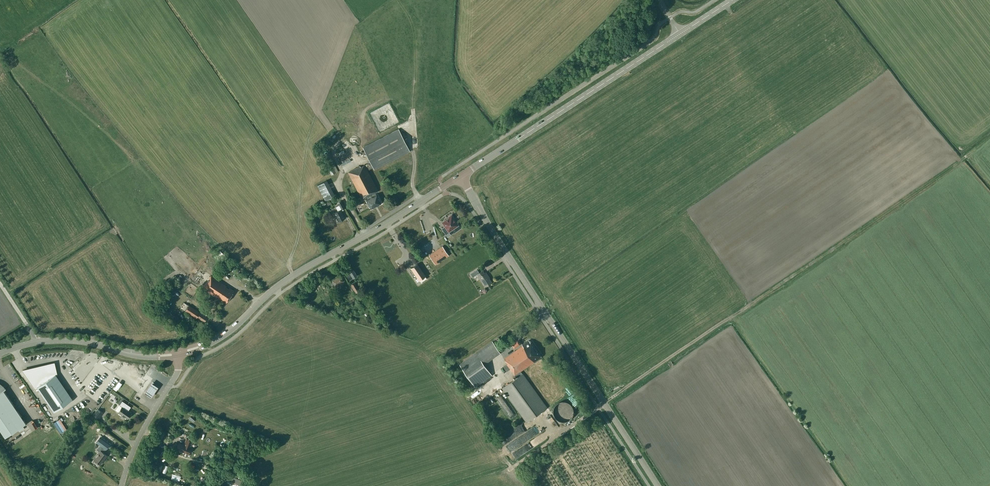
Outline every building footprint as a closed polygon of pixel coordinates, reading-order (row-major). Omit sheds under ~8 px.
[(381,118),(376,120),(381,130),(386,128),(391,126),(388,119),(382,121),(381,118)] [(374,169),(410,151),(398,129),(363,147),(370,162),(360,167),(360,166),(348,172),(362,199),(369,196),(370,197),(369,197),(369,198),(366,200),(370,208),(381,203),(376,195),(372,196),(371,195),(378,191),(367,171),(373,167),(374,169)] [(334,143),(341,139),(338,134),(331,138),(334,143)] [(337,152),(338,155),(347,154),(345,146),(339,148),(340,151),(337,152)] [(332,175),(336,173),(332,165),(328,167),(332,175)] [(325,201),(334,196),(327,180),(318,185),(325,201)] [(341,209),(344,208),(341,201),(337,202),(339,205),(335,207),(337,211),(334,213),(338,221),(344,218),(340,209),(341,209)] [(458,225),(456,222),(454,219),(452,215),(448,217),(449,217),(442,222),(446,228),(442,230),(447,237),(451,234),(449,231),(458,225)] [(383,245),(386,249),(387,248),(389,251),(394,248),(390,241),(383,245)] [(435,264),(448,255),(442,246),(429,255),(435,264)] [(225,257),(220,251),(214,256),(219,262),(225,257)] [(419,280),(425,276),(417,263),(410,268),(419,280)] [(482,270),(479,272),(477,269),(470,273),(473,277),(477,274),(483,282),(483,281),(486,286),(492,282),(489,278),(490,277),(486,272),(484,273),(482,270)] [(349,280),(357,276),(353,270),(346,274),(349,280)] [(226,303),(234,291),(230,288),(229,288),(226,286),(211,275),(203,287),(226,303)] [(336,288),(345,283),(340,276),(332,280),(336,288)] [(360,290),(356,283),(351,286),(356,293),(360,290)] [(207,317),(192,307),(189,305),(185,311),(187,313),(196,319),(197,316),(205,321),(207,317)] [(515,348),(522,343),(519,339),(512,344),(515,348)] [(523,345),(505,358),(508,363),(507,364),(508,364),(504,366),(507,371),(511,369),(517,378),(502,388),(527,422),(547,407),(521,371),(542,356),(531,340),(530,341),(529,340),(522,344),(523,345)] [(501,352),(492,341),(458,364),(475,389),(492,377),(493,376),(485,364),(501,352)] [(54,411),(72,399),(56,375),(57,374),(55,362),(21,369),(35,389),(37,388),(54,411)] [(26,423),(4,390),(6,388),(5,388),(3,386),(0,384),(0,383),(0,429),(5,437),(15,430),(17,433),(24,428),(22,425),(26,423)] [(129,388),(122,383),(114,397),(116,399),(116,398),(118,399),(117,400),(136,413),(142,403),(144,399),(132,390),(131,390),(129,389),(129,388)] [(159,387),(152,383),(146,393),(153,397),(159,387)] [(562,401),(561,401),(560,401),(559,402),(558,403),(557,403),(556,404),(556,405),(555,405),(555,406),(555,407),(554,407),(554,408),(554,409),(554,410),(554,411),(554,412),(554,413),(554,414),(554,415),(555,416),(555,417),(556,418),(557,419),(558,419),(559,420),(560,421),(561,421),(562,421),(563,421),(564,421),(565,421),(566,421),(567,421),(568,420),(569,420),(570,419),(571,419),(571,418),(572,417),(573,416),(573,415),(573,414),(574,414),(574,413),(574,412),(574,411),(574,410),(574,409),(574,408),(573,408),(573,407),(573,406),(572,406),(572,405),(571,404),(570,403),(569,403),(569,402),(568,402),(567,401),(566,401),(565,401),(564,401),(563,401),(562,401)] [(127,419),(132,413),(122,406),(118,412),(127,419)] [(98,408),(93,415),(98,419),(103,412),(98,408)] [(541,422),(547,420),(545,413),(539,415),(541,422)] [(537,427),(504,445),(509,453),(511,452),(514,458),(519,456),(516,449),(547,433),(545,430),(540,432),(537,427)] [(184,445),(179,443),(177,448),(189,453),(191,447),(193,441),(187,438),(184,445)] [(106,449),(100,444),(96,449),(99,451),(93,459),(100,464),(104,459),(107,455),(103,452),(106,449)] [(153,452),(147,450),(141,466),(146,468),(153,452)]
